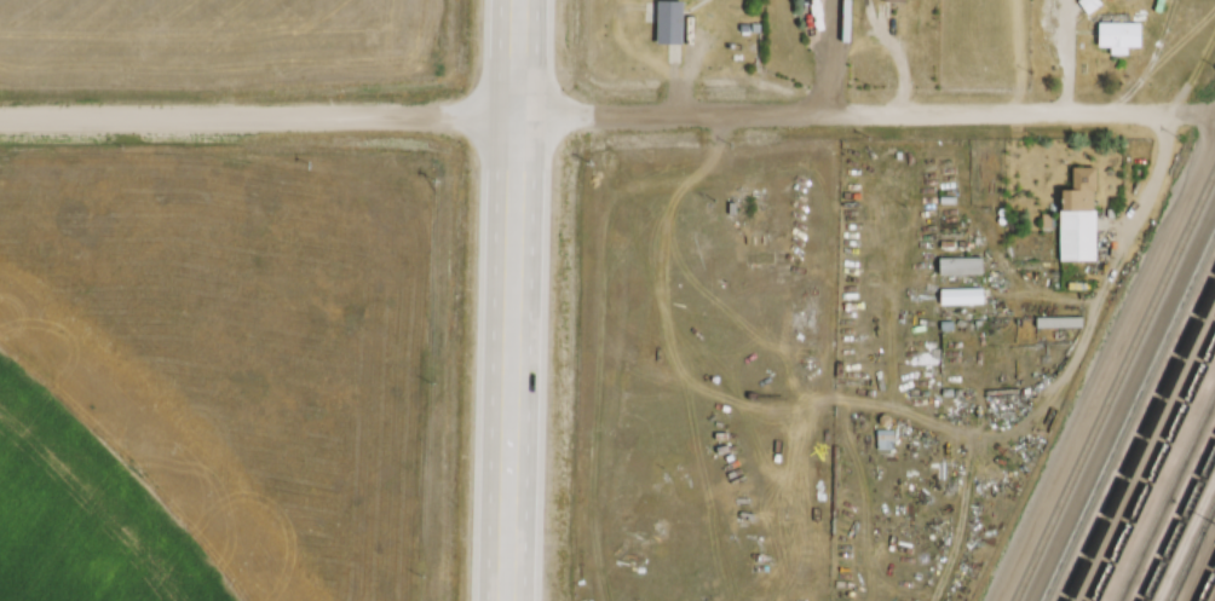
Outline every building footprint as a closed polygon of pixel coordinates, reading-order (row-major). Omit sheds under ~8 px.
[(1102,4),(1099,0),(1080,0),(1089,13),(1102,4)] [(658,43),(684,43),(684,1),(658,1),(658,43)] [(1128,47),(1143,47),(1143,22),(1100,22),(1100,47),(1113,47),(1113,54),(1128,54),(1128,47)] [(1062,261),(1098,261),(1098,167),(1074,167),(1074,189),(1062,189),(1062,261)] [(941,275),(984,275),(984,258),(941,258),(941,275)] [(984,288),(940,288),(940,305),(984,305),(984,288)] [(893,430),(877,430),(877,451),(893,451),(893,430)]
